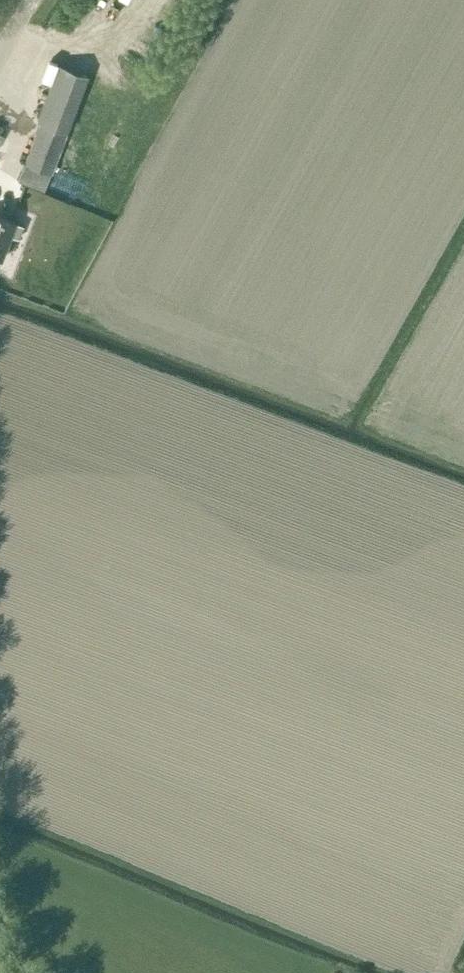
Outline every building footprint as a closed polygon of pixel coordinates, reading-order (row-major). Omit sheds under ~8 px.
[(39,119),(22,163),(49,173),(87,73),(58,62),(36,118),(39,119)] [(22,163),(17,178),(43,188),(49,173),(22,163)] [(22,223),(0,215),(0,257),(9,233),(17,236),(22,223)]
